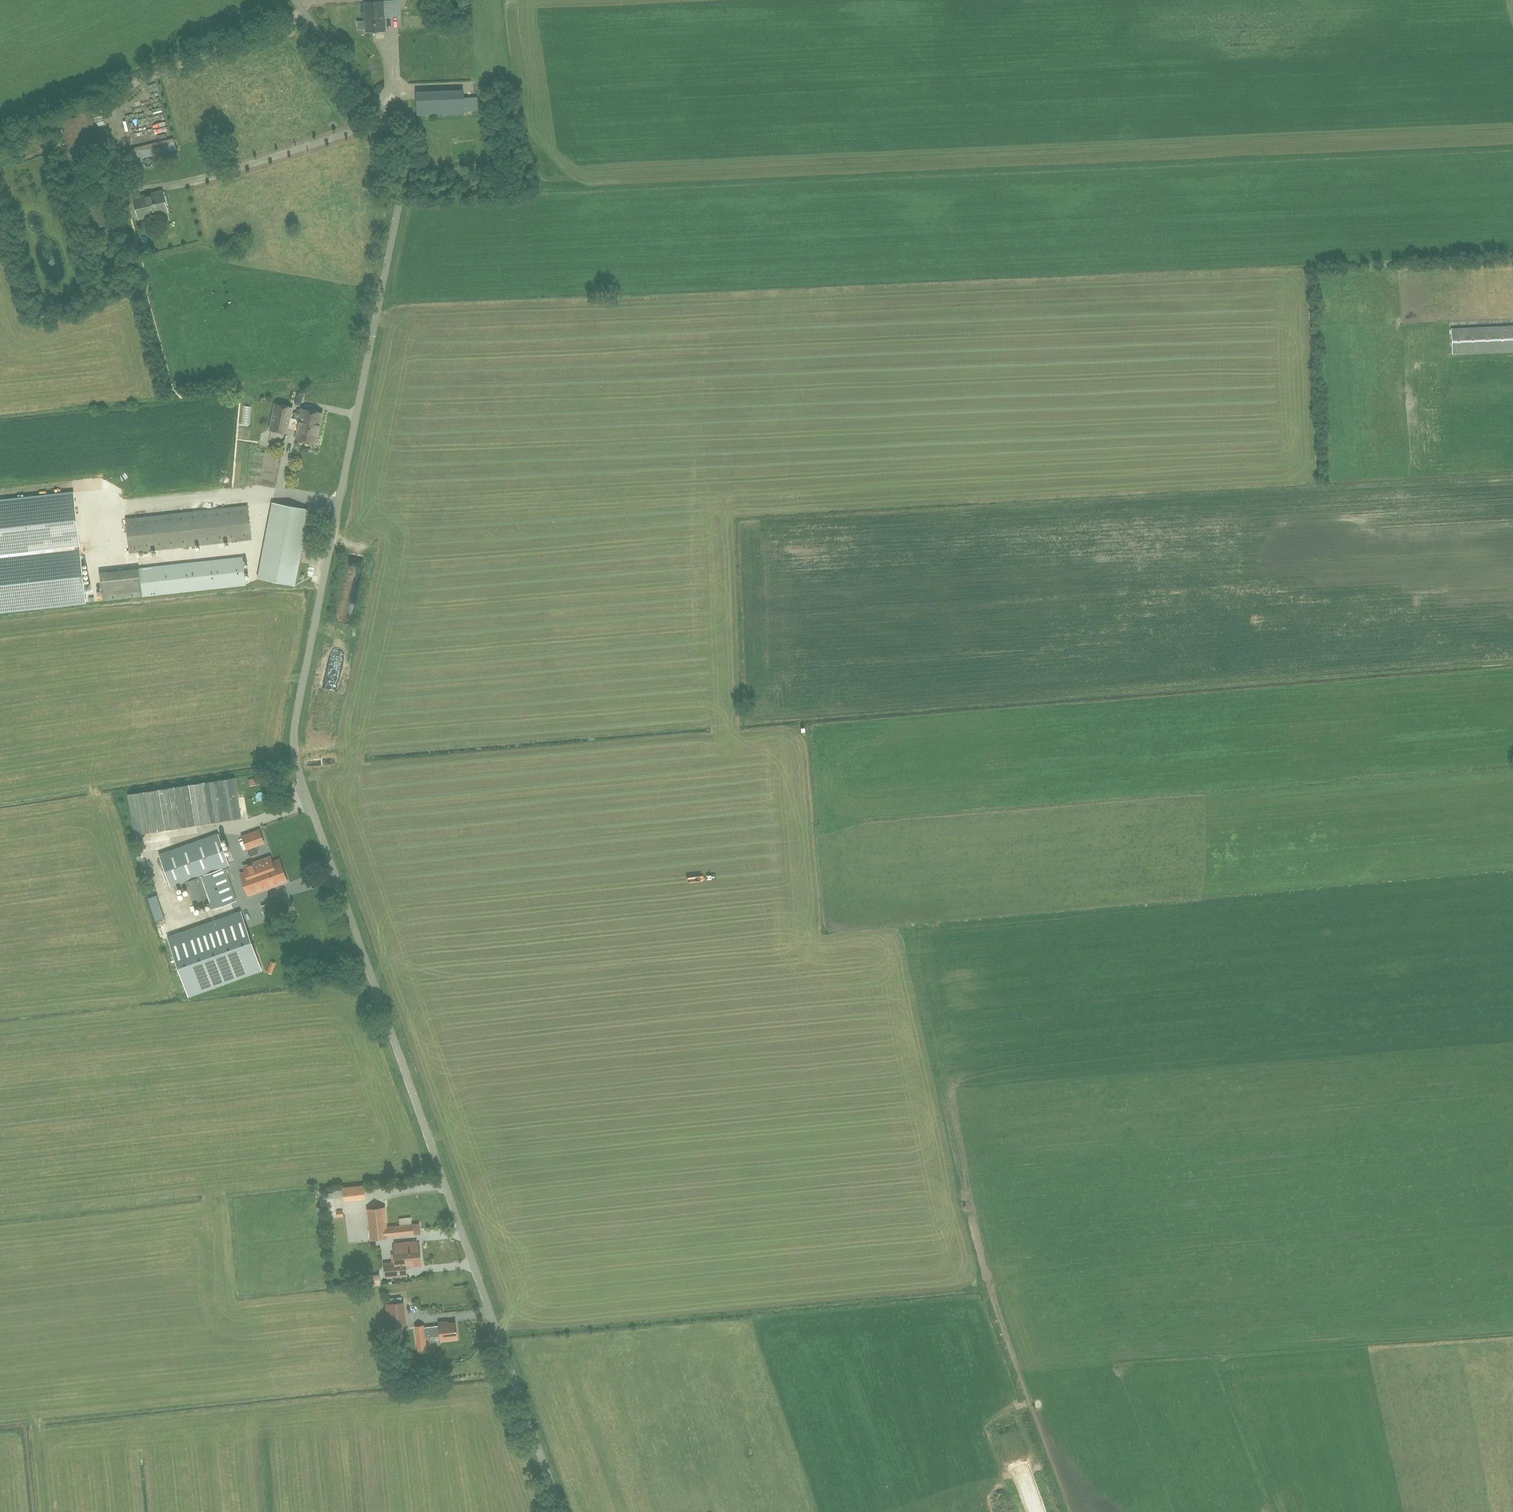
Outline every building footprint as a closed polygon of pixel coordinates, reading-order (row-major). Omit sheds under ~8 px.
[(384,31),(384,18),(399,17),(399,1),(365,2),(366,31),(384,31)] [(478,96),(464,96),(464,90),(416,92),(417,116),(465,114),(464,110),(478,110),(478,96)] [(137,160),(176,150),(173,138),(132,148),(132,150),(115,154),(119,171),(139,166),(137,160)] [(162,191),(155,193),(134,198),(139,219),(168,212),(162,191)] [(1512,351),(1512,327),(1451,329),(1452,353),(1512,351)] [(275,405),(272,421),(270,430),(287,433),(288,428),(290,418),(292,408),(275,405)] [(300,420),(290,418),(288,428),(298,430),(296,439),(316,443),(322,414),(302,409),(300,420)] [(276,459),(276,449),(261,449),(261,459),(276,459)] [(0,501),(0,611),(85,602),(73,493),(0,501)] [(258,578),(295,585),(310,510),(272,503),(258,578)] [(231,542),(252,539),(248,506),(126,519),(129,553),(150,551),(150,553),(152,553),(152,551),(229,542),(230,544),(232,544),(231,542)] [(361,568),(364,557),(355,555),(352,566),(361,568)] [(243,558),(99,574),(102,601),(246,584),(243,558)] [(253,786),(262,784),(261,777),(252,779),(253,786)] [(240,818),(234,778),(128,795),(135,835),(240,818)] [(242,837),(246,849),(263,843),(259,831),(242,837)] [(194,908),(197,907),(209,903),(211,909),(236,901),(224,868),(229,866),(217,834),(159,854),(171,887),(185,882),(194,908)] [(257,848),(249,850),(251,858),(259,855),(257,848)] [(240,874),(248,895),(287,881),(279,860),(272,863),(270,857),(243,867),(245,873),(240,874)] [(282,910),(279,900),(261,906),(265,916),(282,910)] [(188,996),(261,970),(240,912),(167,938),(188,996)] [(345,1201),(368,1200),(368,1186),(345,1187),(345,1201)] [(327,1199),(344,1199),(345,1192),(328,1191),(327,1199)] [(348,1204),(348,1225),(362,1224),(361,1216),(352,1216),(352,1211),(363,1211),(363,1203),(348,1204)] [(370,1239),(413,1235),(412,1224),(386,1227),(384,1208),(367,1209),(370,1239)] [(416,1224),(418,1235),(425,1234),(422,1223),(416,1224)] [(394,1247),(394,1256),(395,1262),(384,1263),(385,1276),(408,1275),(407,1267),(420,1266),(418,1245),(416,1245),(416,1242),(394,1244),(395,1247),(394,1247)] [(386,1304),(389,1330),(406,1328),(403,1302),(386,1304)] [(457,1337),(455,1323),(445,1324),(445,1322),(438,1322),(439,1325),(424,1327),(423,1325),(415,1326),(417,1352),(426,1351),(425,1338),(440,1336),(441,1341),(450,1340),(449,1338),(457,1337)]
